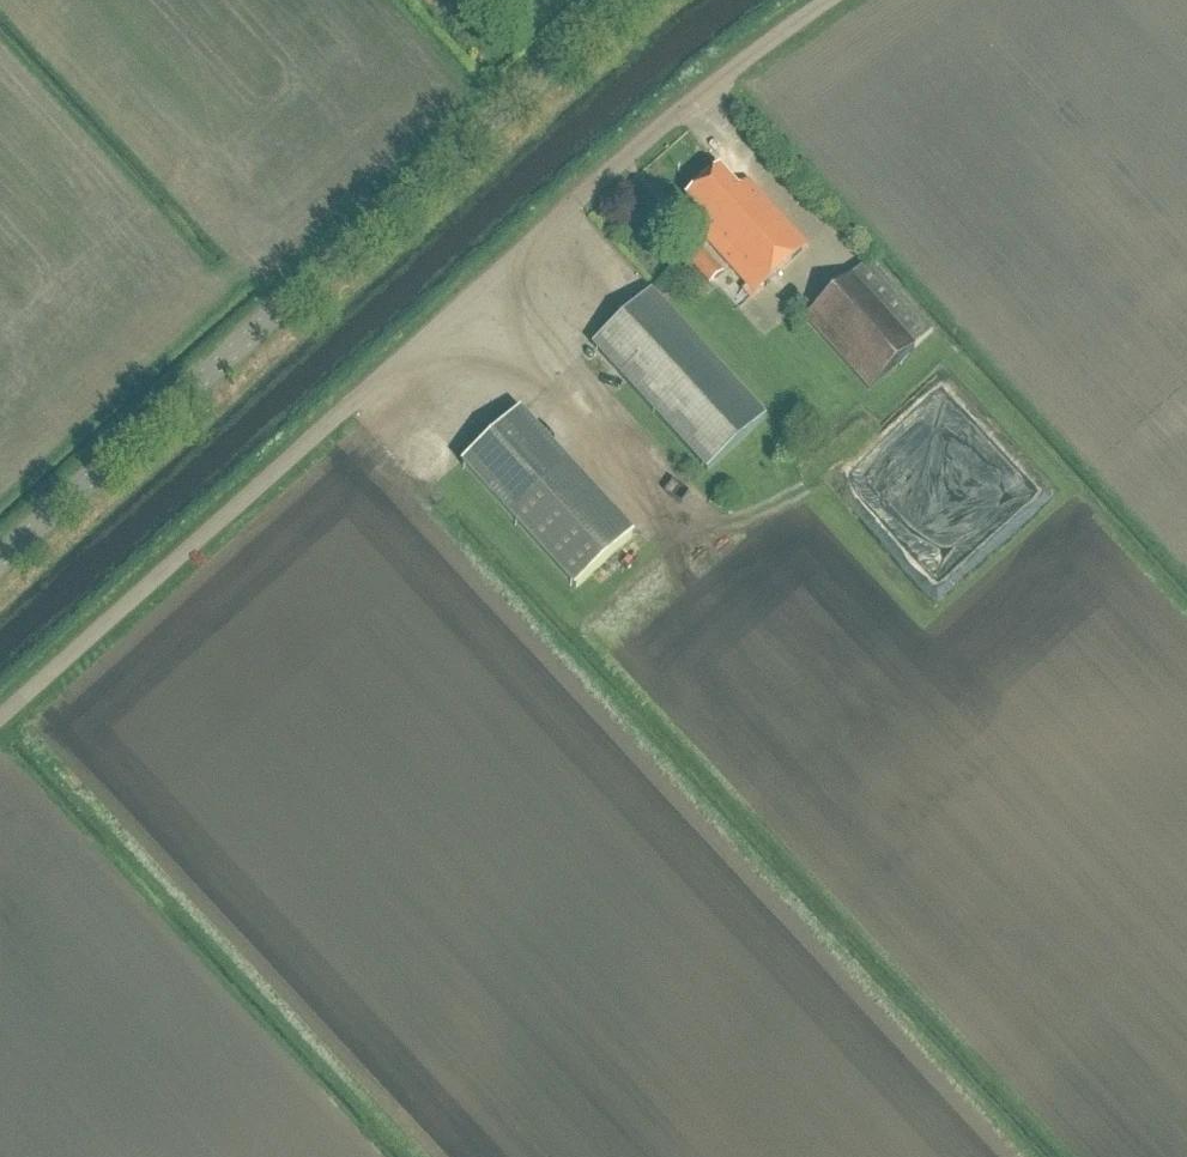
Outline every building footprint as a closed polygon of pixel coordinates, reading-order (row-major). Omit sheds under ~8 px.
[(738,193),(719,172),(689,200),(707,220),(698,228),(709,241),(708,242),(751,291),(746,295),(750,299),(807,249),(748,183),(738,193)] [(722,275),(699,249),(685,261),(708,287),(722,275)] [(934,332),(868,260),(803,320),(868,392),(934,332)] [(737,308),(749,301),(739,283),(727,291),(737,308)] [(765,419),(651,292),(590,347),(704,473),(765,419)] [(574,591),(634,536),(518,412),(459,467),(574,591)]
